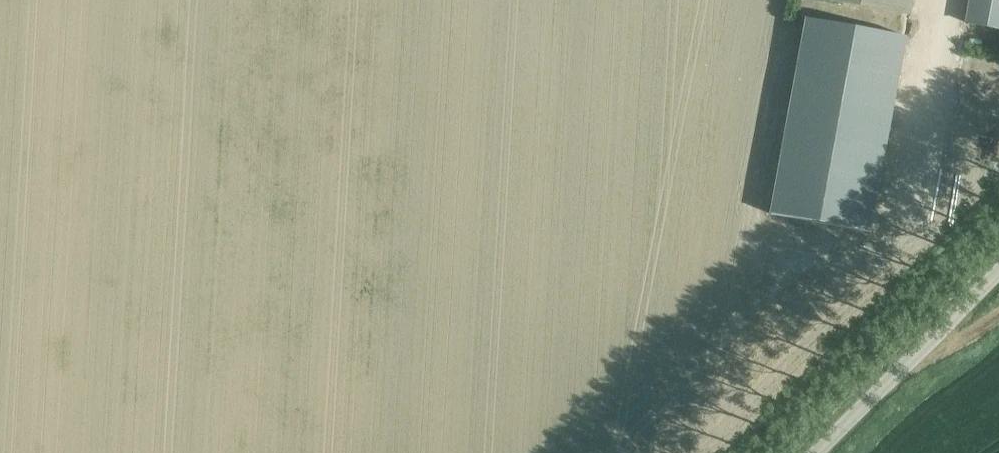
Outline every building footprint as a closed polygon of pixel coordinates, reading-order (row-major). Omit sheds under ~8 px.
[(911,13),(913,0),(842,0),(911,13)] [(966,22),(998,28),(998,0),(970,0),(966,22)] [(811,53),(786,206),(869,221),(899,64),(811,51),(811,53)]
